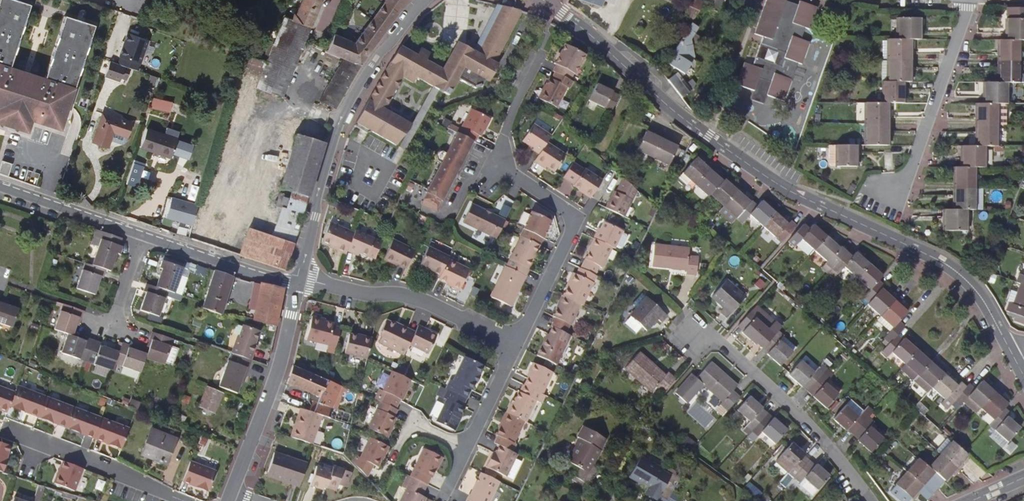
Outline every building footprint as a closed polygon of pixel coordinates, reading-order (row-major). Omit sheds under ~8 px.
[(82,22),(77,21),(65,17),(44,79),(10,68),(30,5),(19,2),(14,0),(0,0),(0,124),(27,133),(31,121),(60,130),(94,26),(82,22)] [(292,20),(284,17),(279,29),(306,39),(310,27),(311,28),(323,0),(302,0),(292,20)] [(383,3),(355,42),(334,34),(327,51),(327,52),(343,59),(360,65),(371,51),(395,18),(398,13),(403,8),(411,0),(385,0),(383,3)] [(578,0),(600,8),(603,0),(578,0)] [(702,5),(704,2),(699,0),(689,0),(682,16),(692,20),(702,5)] [(724,0),(706,0),(705,4),(720,11),(724,0)] [(763,8),(754,34),(762,37),(752,65),(744,62),(736,84),(754,90),(759,78),(770,82),(766,95),(784,101),(797,63),(801,65),(809,42),(801,39),(805,28),(809,29),(817,7),(799,1),(798,5),(786,1),(786,0),(766,0),(763,8)] [(363,109),(354,125),(368,132),(373,131),(397,145),(399,142),(409,130),(412,124),(385,109),(403,76),(414,83),(418,77),(433,87),(439,90),(449,95),(458,78),(476,88),(481,87),(485,80),(489,82),(497,67),(498,65),(495,63),(497,58),(521,11),(501,6),(497,5),(474,51),(469,48),(466,54),(455,48),(443,69),(427,60),(430,53),(422,48),(418,55),(402,46),(371,94),(368,100),(363,109)] [(1007,7),(1006,40),(1018,41),(1023,41),(1023,8),(1007,7)] [(899,18),(899,40),(910,40),(920,40),(920,18),(899,18)] [(667,80),(682,99),(698,86),(694,80),(686,85),(681,79),(688,69),(694,72),(699,63),(694,60),(696,57),(691,54),(697,44),(701,43),(701,39),(693,35),(697,29),(690,24),(665,65),(676,73),(667,80)] [(265,63),(239,53),(237,66),(261,75),(259,79),(251,77),(246,89),(254,92),(256,86),(283,96),(306,39),(279,29),(265,63)] [(138,70),(146,46),(125,38),(122,47),(117,62),(138,70)] [(889,59),(889,60),(910,60),(910,40),(899,40),(889,40),(889,41),(883,41),(883,59),(889,59)] [(999,40),(998,62),(1017,62),(1018,41),(1006,40),(999,40)] [(458,42),(455,48),(466,54),(469,48),(458,42)] [(555,72),(569,79),(573,72),(575,73),(584,54),(565,43),(561,51),(558,55),(555,62),(556,64),(553,71),(555,72)] [(335,109),(360,65),(343,59),(318,101),(335,109)] [(889,60),(889,82),(903,82),(910,82),(910,60),(889,60)] [(998,62),(998,83),(1005,83),(1017,83),(1017,62),(998,62)] [(108,67),(104,80),(124,86),(125,85),(128,74),(108,67)] [(572,81),(569,79),(555,72),(552,78),(550,78),(539,98),(556,107),(567,87),(569,88),(572,81)] [(133,76),(128,74),(125,85),(129,87),(133,76)] [(124,86),(104,80),(102,87),(121,94),(124,86)] [(903,103),(903,82),(889,82),(884,82),(884,103),(888,103),(903,103)] [(984,83),(984,104),(995,104),(1005,104),(1005,83),(998,83),(984,83)] [(597,84),(588,101),(604,108),(605,108),(611,111),(619,96),(612,92),(613,92),(597,84)] [(439,90),(433,87),(412,124),(409,130),(400,146),(406,149),(434,100),(435,96),(439,90)] [(168,116),(172,106),(154,100),(151,111),(168,116)] [(867,124),(888,124),(888,103),(884,103),(867,103),(867,124)] [(976,125),(995,125),(1005,125),(1005,104),(995,104),(984,104),(976,104),(976,125)] [(480,137),(488,120),(471,110),(460,130),(458,134),(473,142),(474,142),(477,136),(480,137)] [(127,138),(132,124),(102,113),(92,141),(108,147),(113,133),(127,138)] [(888,145),(888,124),(867,124),(867,145),(888,145)] [(450,125),(448,129),(456,133),(458,134),(460,130),(450,125)] [(547,142),(551,136),(533,125),(522,141),(533,148),(532,150),(539,154),(547,142)] [(976,146),(983,146),(994,146),(995,125),(976,125),(976,146)] [(169,157),(179,132),(166,128),(164,134),(147,128),(141,147),(169,157)] [(646,131),(636,151),(668,166),(677,147),(669,142),(670,138),(656,132),(654,135),(646,131)] [(473,142),(456,133),(445,153),(440,151),(436,152),(434,157),(435,162),(433,166),(437,168),(425,192),(425,193),(420,204),(437,212),(473,142)] [(308,195),(324,145),(321,145),(297,137),(295,137),(280,187),(291,190),(289,199),(282,198),(280,205),(286,207),(285,209),(282,208),(271,236),(200,212),(191,239),(285,271),(298,231),(303,214),(308,195)] [(188,155),(192,143),(177,139),(174,151),(188,155)] [(539,154),(535,161),(543,166),(544,164),(547,167),(554,171),(565,155),(547,142),(539,154)] [(837,166),(856,166),(856,145),(838,145),(837,166)] [(962,146),(961,167),(973,167),(983,167),(983,146),(976,146),(962,146)] [(704,165),(697,158),(679,179),(687,185),(691,180),(696,185),(712,167),(706,162),(704,165)] [(128,183),(138,186),(145,162),(134,159),(128,183)] [(590,198),(602,180),(584,168),(573,161),(563,176),(574,183),(573,184),(584,191),(583,193),(590,198)] [(7,178),(9,173),(2,171),(3,167),(10,169),(12,165),(2,162),(0,167),(0,175),(7,178)] [(711,195),(723,182),(715,175),(718,172),(712,167),(696,185),(709,197),(711,195)] [(954,189),(973,189),(973,167),(961,167),(954,167),(954,189)] [(723,182),(724,180),(725,179),(718,172),(715,175),(723,182)] [(732,186),(724,180),(723,182),(711,195),(724,206),(740,189),(734,183),(732,186)] [(737,218),(750,205),(741,199),(745,193),(740,189),(724,206),(737,218)] [(954,210),(965,210),(973,210),(973,189),(954,189),(954,210)] [(982,189),(973,189),(973,210),(982,210),(982,189)] [(607,207),(625,216),(633,199),(615,190),(607,207)] [(741,199),(750,205),(751,203),(744,197),(746,194),(745,193),(741,199)] [(764,227),(775,213),(763,201),(758,206),(755,204),(753,207),(750,205),(737,218),(743,223),(750,215),(764,227)] [(189,236),(197,209),(171,202),(163,228),(189,236)] [(499,213),(506,217),(511,206),(504,203),(499,213)] [(497,238),(503,226),(505,220),(472,204),(464,222),(497,238)] [(965,231),(965,210),(954,210),(944,210),(944,231),(965,231)] [(522,235),(523,235),(540,244),(542,244),(553,221),(533,212),(522,235)] [(788,225),(775,213),(764,227),(782,243),(797,226),(792,222),(788,225)] [(50,231),(53,224),(45,221),(42,229),(50,231)] [(355,232),(331,221),(323,240),(331,243),(336,246),(335,248),(347,253),(348,248),(355,232)] [(594,238),(612,247),(615,248),(624,231),(605,221),(600,231),(598,230),(594,238)] [(804,225),(800,229),(789,242),(795,247),(801,239),(814,251),(827,237),(814,225),(810,230),(804,225)] [(356,229),(355,232),(348,248),(347,249),(355,252),(356,249),(369,255),(376,238),(356,229)] [(91,265),(107,270),(111,272),(111,271),(117,254),(120,254),(123,247),(120,246),(123,239),(97,230),(92,243),(98,245),(91,265)] [(508,266),(527,276),(535,259),(534,258),(540,244),(523,235),(508,266)] [(828,274),(846,253),(841,248),(840,249),(827,237),(814,251),(827,263),(822,269),(828,274)] [(429,247),(420,265),(441,274),(449,258),(450,257),(454,248),(433,238),(429,247)] [(581,268),(595,274),(599,265),(603,266),(612,247),(594,238),(591,246),(592,246),(581,268)] [(407,268),(415,250),(394,239),(385,260),(394,264),(395,262),(407,268)] [(688,266),(687,272),(696,273),(698,258),(689,257),(689,248),(654,244),(652,265),(670,267),(671,264),(688,266)] [(858,278),(870,265),(857,253),(852,258),(846,253),(828,274),(833,279),(845,266),(858,278)] [(441,274),(440,277),(452,283),(452,285),(460,289),(470,269),(449,258),(441,274)] [(168,291),(175,294),(184,268),(162,260),(159,268),(162,269),(156,287),(168,291)] [(91,265),(85,263),(76,289),(95,295),(102,276),(104,277),(107,270),(91,265)] [(869,303),(881,290),(884,286),(879,281),(883,277),(870,265),(858,278),(871,290),(864,298),(869,303)] [(527,276),(508,266),(507,266),(499,283),(500,284),(494,297),(512,306),(527,276)] [(582,304),(583,305),(597,275),(595,274),(581,268),(580,267),(578,274),(575,272),(564,295),(582,304)] [(201,308),(221,315),(233,278),(214,271),(201,308)] [(746,297),(727,281),(713,297),(725,307),(721,311),(728,318),(746,297)] [(254,282),(253,283),(248,309),(254,311),(259,284),(254,282)] [(146,283),(146,284),(143,292),(145,293),(140,310),(159,317),(168,291),(156,287),(146,283)] [(284,289),(260,283),(259,284),(254,311),(252,320),(277,326),(284,289)] [(1021,285),(1013,305),(1009,303),(1006,312),(1023,319),(1023,286),(1021,285)] [(889,296),(881,290),(869,303),(868,304),(882,316),(897,298),(891,293),(889,296)] [(582,304),(564,295),(554,315),(572,324),(582,304)] [(660,322),(667,315),(647,297),(646,298),(642,295),(632,307),(636,310),(630,316),(646,331),(657,318),(660,322)] [(903,304),(897,298),(882,316),(877,320),(890,332),(899,322),(907,313),(900,306),(903,304)] [(12,328),(19,309),(1,302),(0,302),(0,324),(12,328)] [(82,318),(84,312),(62,305),(53,330),(67,334),(72,336),(79,317),(82,318)] [(753,311),(739,327),(744,332),(743,333),(756,345),(757,343),(763,348),(778,332),(772,327),(775,324),(762,312),(759,316),(753,311)] [(334,325),(321,321),(322,319),(313,317),(306,340),(335,348),(340,328),(333,326),(334,325)] [(400,327),(387,321),(382,332),(383,333),(379,343),(404,355),(405,354),(410,345),(414,334),(408,332),(409,330),(401,325),(400,327)] [(905,327),(899,322),(890,332),(884,339),(890,344),(897,335),(905,327)] [(231,353),(233,353),(252,360),(256,348),(254,347),(260,332),(242,325),(238,337),(237,337),(231,353)] [(569,334),(551,325),(546,337),(544,336),(536,354),(555,363),(559,355),(569,334)] [(414,334),(410,345),(429,354),(437,337),(425,331),(425,329),(419,326),(416,332),(414,334)] [(152,340),(147,354),(145,359),(164,365),(165,363),(172,366),(178,349),(170,346),(173,339),(151,331),(149,339),(152,340)] [(373,338),(350,332),(345,351),(368,357),(373,338)] [(778,332),(763,348),(769,353),(767,355),(780,366),(796,349),(778,332)] [(87,341),(72,336),(67,334),(61,353),(87,362),(94,341),(88,338),(87,341)] [(905,365),(917,351),(904,339),(903,341),(897,335),(890,344),(882,352),(888,357),(892,353),(905,365)] [(101,343),(94,341),(87,362),(111,371),(114,364),(118,352),(100,345),(101,343)] [(129,345),(121,343),(118,352),(114,364),(140,373),(145,359),(147,354),(128,348),(129,345)] [(915,381),(931,363),(917,351),(905,365),(911,370),(907,374),(915,381)] [(676,379),(673,377),(668,373),(664,378),(651,366),(654,364),(641,352),(626,367),(652,391),(657,385),(662,389),(665,391),(676,379)] [(252,360),(233,353),(230,362),(227,361),(218,386),(237,393),(242,382),(244,376),(246,376),(252,360)] [(485,365),(466,356),(455,380),(451,379),(447,388),(448,389),(467,398),(471,390),(472,390),(476,383),(475,382),(478,376),(479,377),(485,365)] [(934,359),(931,363),(944,375),(948,371),(934,359)] [(523,383),(541,392),(552,370),(533,360),(528,370),(529,371),(523,383)] [(932,388),(944,375),(931,363),(915,381),(928,393),(932,388)] [(728,411),(739,399),(732,392),(736,389),(723,377),(724,375),(712,364),(697,380),(693,376),(676,394),(681,398),(688,404),(704,386),(723,403),(721,405),(728,411)] [(810,393),(829,372),(824,368),(815,377),(802,365),(791,378),(803,390),(805,388),(810,393)] [(327,381),(292,366),(286,384),(307,392),(319,397),(317,404),(312,402),(311,406),(309,412),(321,416),(329,419),(336,395),(338,395),(341,387),(330,383),(327,381)] [(396,408),(401,398),(403,399),(407,392),(406,392),(412,379),(396,371),(393,370),(384,389),(379,400),(382,401),(396,408)] [(829,372),(810,393),(816,398),(815,399),(827,411),(840,398),(826,386),(834,377),(829,372)] [(723,377),(736,389),(737,387),(724,375),(723,377)] [(955,402),(967,388),(961,383),(957,386),(944,375),(932,388),(945,400),(942,405),(947,410),(955,402)] [(985,379),(982,382),(989,388),(991,386),(985,379)] [(982,382),(975,390),(968,397),(981,409),(997,391),(991,386),(989,388),(982,382)] [(509,412),(526,421),(527,421),(538,399),(541,392),(525,384),(521,391),(520,391),(514,404),(513,403),(509,412)] [(969,385),(967,388),(955,402),(960,406),(968,397),(975,390),(969,385)] [(18,387),(16,386),(13,393),(8,406),(11,407),(18,387)] [(44,397),(18,387),(11,407),(36,417),(44,397)] [(6,413),(8,406),(13,393),(0,388),(0,410),(6,413)] [(213,414),(222,394),(207,388),(198,407),(213,414)] [(454,429),(462,414),(465,407),(464,406),(467,398),(448,389),(445,396),(444,398),(447,399),(437,421),(454,429)] [(994,420),(1004,409),(1007,405),(1000,399),(1003,396),(997,391),(981,409),(994,420)] [(319,397),(307,392),(307,400),(312,402),(317,404),(319,397)] [(1010,402),(1003,396),(1000,399),(1007,405),(1010,402)] [(46,398),(44,397),(36,417),(39,418),(46,398)] [(72,408),(46,398),(39,418),(64,428),(72,408)] [(752,432),(766,416),(761,411),(762,409),(749,398),(737,411),(750,423),(746,427),(752,432)] [(396,408),(382,401),(369,428),(387,437),(396,419),(394,417),(398,409),(396,408)] [(74,409),(72,408),(64,428),(67,429),(74,409)] [(100,419),(74,409),(67,429),(93,439),(100,419)] [(321,416),(309,412),(300,409),(290,437),(311,444),(321,416)] [(855,438),(870,421),(864,416),(860,421),(847,409),(835,423),(848,434),(849,433),(855,438)] [(1010,414),(1004,409),(994,420),(989,426),(991,428),(989,431),(992,434),(990,437),(1003,448),(1020,429),(1007,417),(1010,414)] [(496,443),(499,444),(513,451),(517,444),(515,443),(526,421),(509,412),(498,434),(500,435),(496,443)] [(183,423),(186,418),(180,415),(178,420),(183,423)] [(766,416),(752,432),(757,437),(761,433),(774,444),(786,431),(774,419),(772,421),(766,416)] [(102,419),(100,419),(93,439),(95,439),(102,419)] [(128,429),(102,419),(95,439),(120,449),(128,429)] [(870,421),(855,438),(860,443),(859,444),(872,455),(884,442),(871,431),(876,426),(870,421)] [(572,480),(579,484),(580,482),(584,484),(585,484),(586,485),(596,468),(591,465),(601,450),(599,449),(606,439),(583,426),(577,436),(581,438),(567,462),(577,468),(572,476),(574,477),(572,480)] [(167,454),(174,438),(151,430),(141,454),(166,465),(170,455),(167,454)] [(176,439),(174,438),(167,454),(170,455),(176,439)] [(389,446),(372,438),(361,458),(359,457),(354,466),(367,479),(374,465),(379,467),(389,446)] [(967,456),(964,454),(952,444),(951,445),(947,441),(936,452),(941,456),(959,472),(964,466),(961,463),(967,456)] [(794,479),(809,462),(804,457),(805,455),(792,443),(775,462),(794,479)] [(499,444),(497,451),(496,451),(494,456),(491,455),(486,465),(507,475),(511,466),(518,453),(513,451),(499,444)] [(2,474),(9,447),(0,445),(0,473),(2,474)] [(411,476),(427,484),(430,478),(432,478),(442,457),(425,449),(411,476)] [(299,488),(307,463),(274,452),(267,473),(279,477),(279,481),(299,488)] [(959,472),(941,456),(929,469),(941,480),(944,482),(950,475),(954,478),(959,472)] [(672,491),(678,481),(661,471),(663,469),(641,457),(629,476),(643,485),(641,489),(661,500),(666,500),(672,491)] [(929,469),(919,460),(907,473),(932,495),(940,487),(937,484),(941,480),(929,469)] [(82,469),(62,462),(54,484),(73,491),(82,469)] [(215,472),(189,462),(182,482),(207,492),(215,472)] [(809,462),(794,479),(799,484),(811,496),(817,490),(829,477),(816,465),(814,467),(809,462)] [(322,491),(323,488),(324,485),(337,490),(338,485),(346,488),(351,473),(343,471),(343,469),(334,466),(332,471),(317,466),(310,486),(322,491)] [(499,481),(482,473),(471,494),(470,494),(467,500),(490,500),(499,481)] [(907,473),(890,493),(899,500),(909,500),(917,493),(927,500),(932,495),(907,473)] [(408,475),(402,488),(406,490),(401,500),(425,500),(421,497),(427,484),(411,476),(408,475)] [(666,500),(675,500),(679,495),(672,491),(666,500)]
